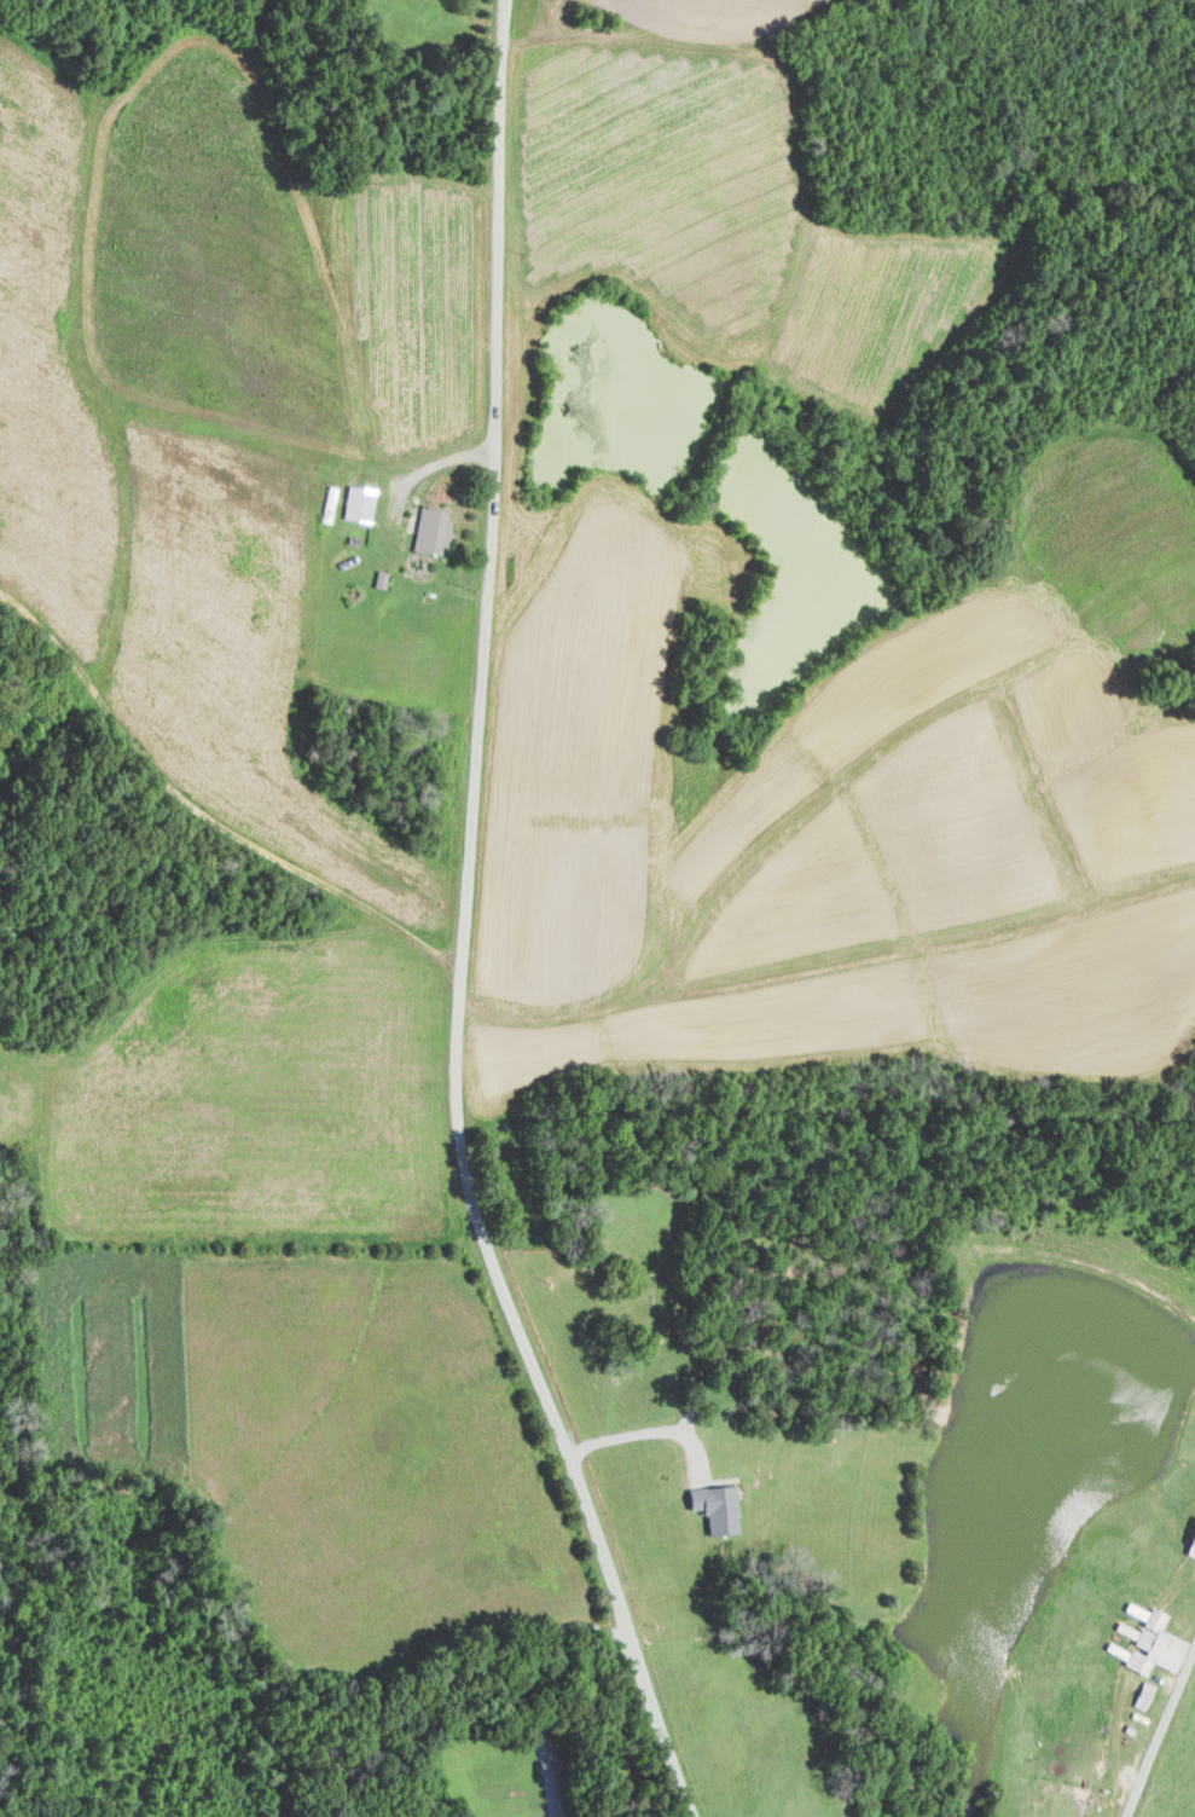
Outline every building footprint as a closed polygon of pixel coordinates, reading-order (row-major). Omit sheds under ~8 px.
[(369,522),(372,488),(345,485),(342,520),(369,522)] [(450,511),(419,505),(410,549),(441,556),(450,511)] [(684,1488),(686,1510),(703,1509),(704,1534),(735,1532),(732,1485),(684,1488)] [(1184,1641),(1158,1629),(1165,1614),(1148,1606),(1146,1610),(1125,1601),(1121,1611),(1141,1619),(1137,1629),(1116,1621),(1112,1629),(1132,1638),(1127,1650),(1106,1641),(1102,1650),(1122,1658),(1120,1665),(1143,1674),(1148,1661),(1172,1671),(1184,1641)]
